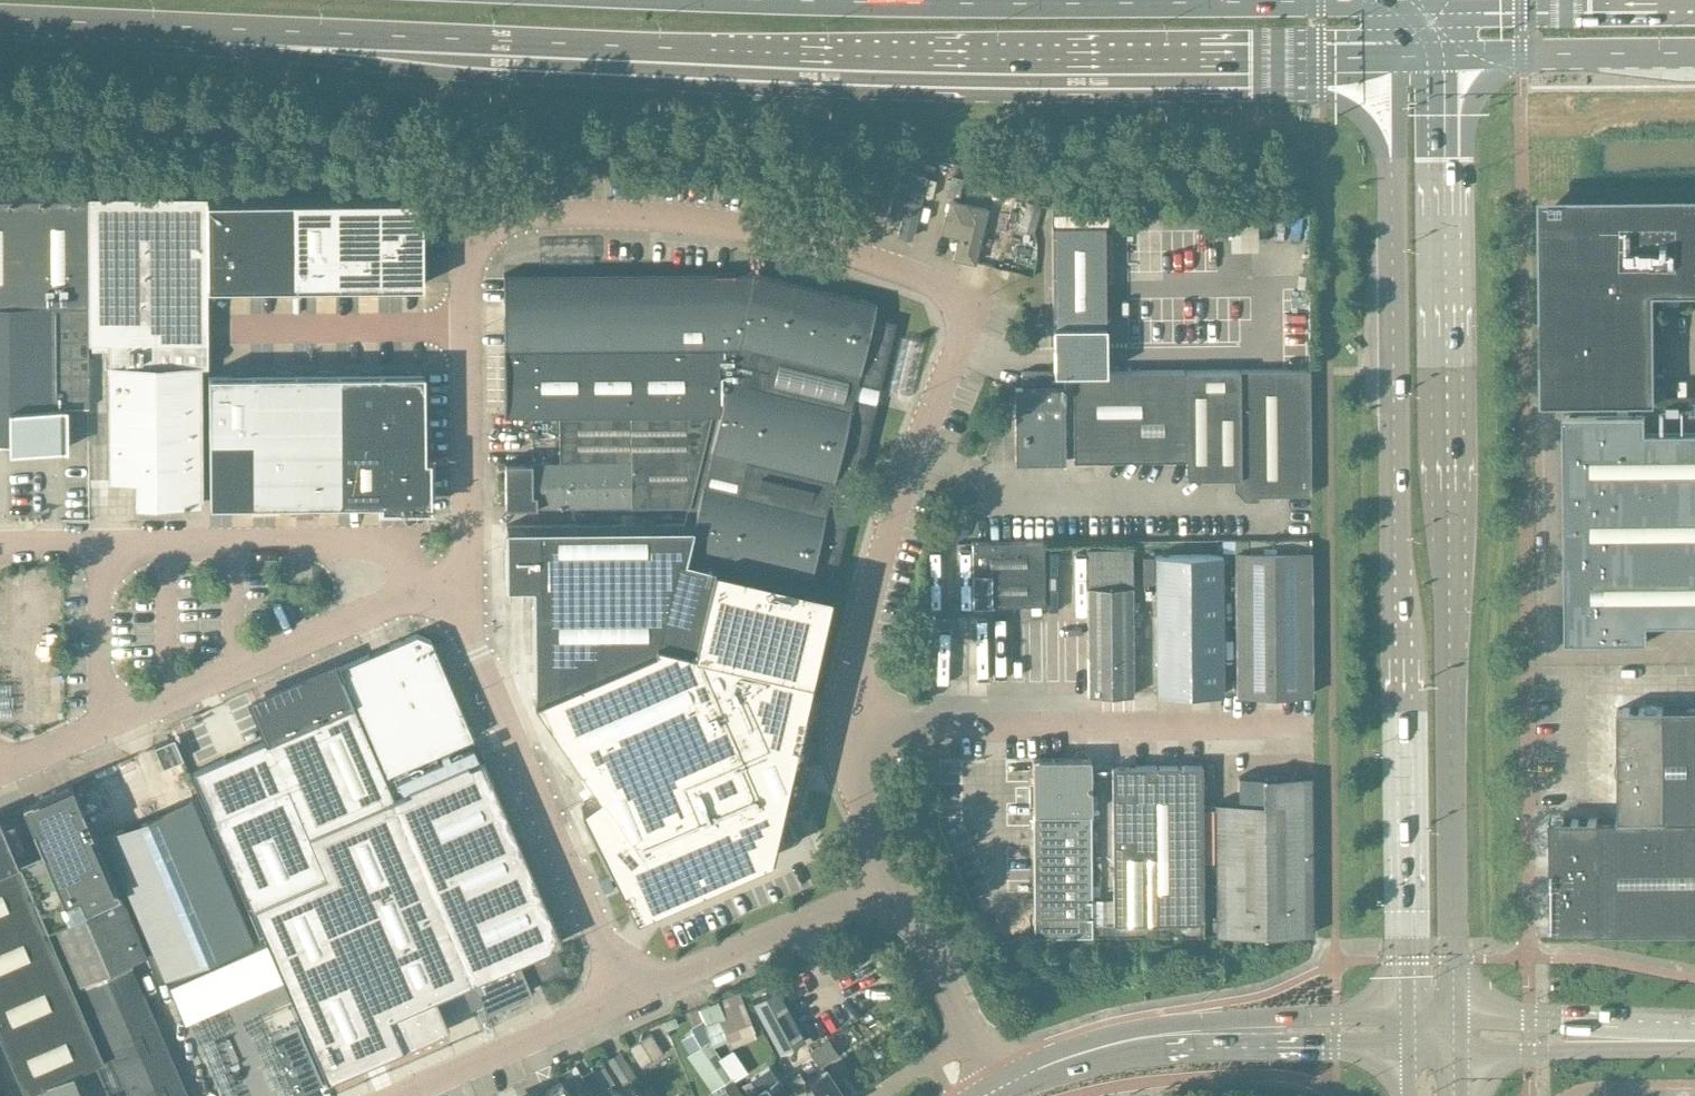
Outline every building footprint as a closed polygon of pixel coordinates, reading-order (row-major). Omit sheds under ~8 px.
[(915,238),(931,176),(914,172),(911,184),(896,180),(891,202),(903,205),(896,233),(915,238)] [(993,198),(970,192),(968,202),(954,199),(945,233),(961,237),(956,258),(976,263),(993,198)] [(201,502),(200,365),(209,365),(209,339),(208,286),(424,284),(424,196),(208,199),(208,195),(88,194),(90,341),(111,341),(111,477),(139,477),(139,502),(201,502)] [(88,196),(0,197),(0,440),(9,440),(10,449),(36,448),(37,452),(45,452),(45,448),(64,448),(64,406),(89,406),(88,196)] [(1026,202),(1019,228),(1033,232),(1040,205),(1026,202)] [(1653,295),(1653,292),(1659,292),(1659,291),(1694,291),(1694,207),(1551,208),(1552,400),(1552,402),(1654,401),(1654,399),(1653,295)] [(1310,494),(1309,368),(1187,369),(1107,370),(1107,356),(1105,223),(1053,223),(1054,356),(1054,370),(1022,371),(1023,384),(1015,384),(1015,460),(1186,458),(1186,477),(1240,477),(1240,486),(1248,494),(1310,494)] [(877,301),(754,271),(505,273),(505,416),(560,415),(712,414),(690,505),(689,505),(684,522),(694,522),(686,557),(808,585),(808,584),(831,590),(851,510),(828,505),(832,487),(855,493),(876,404),(852,399),(856,381),(881,387),(897,321),(873,316),(877,301)] [(426,456),(425,370),(210,372),(210,502),(382,501),(382,506),(431,505),(431,456),(426,456)] [(690,505),(712,414),(560,415),(559,461),(506,462),(506,506),(632,506),(632,505),(689,505),(690,505)] [(1646,432),(1646,414),(1570,415),(1571,475),(1564,475),(1565,583),(1572,583),(1572,642),(1647,641),(1647,624),(1694,623),(1694,431),(1646,432)] [(694,522),(684,522),(507,525),(506,525),(506,526),(507,585),(534,584),(533,696),(663,641),(665,642),(686,557),(694,522)] [(1044,603),(1044,540),(972,541),(972,603),(1044,603)] [(1133,693),(1132,548),(1087,548),(1088,693),(1133,693)] [(1312,693),(1311,551),(1236,551),(1237,694),(1312,693)] [(1224,693),(1223,554),(1142,554),(1142,583),(1156,583),(1157,693),(1224,693)] [(533,696),(598,790),(580,803),(621,885),(635,912),(769,855),(778,818),(783,792),(794,794),(798,778),(802,761),(805,747),(794,745),(830,590),(831,590),(808,584),(808,585),(686,557),(665,642),(663,641),(533,696)] [(267,738),(193,769),(327,1077),(357,1064),(404,1044),(412,1041),(433,1032),(420,1001),(473,978),(519,958),(553,944),(561,940),(551,917),(545,903),(499,796),(493,782),(483,759),(442,776),(432,753),(473,735),(434,645),(431,638),(416,632),(409,636),(390,643),(366,654),(337,666),(257,701),(272,736),(267,738)] [(1618,707),(1619,818),(1550,819),(1551,931),(1694,930),(1694,707),(1618,707)] [(183,758),(174,737),(154,745),(163,766),(183,758)] [(1092,935),(1090,757),(1033,757),(1033,788),(1029,788),(1029,803),(1033,803),(1034,936),(1092,935)] [(1203,921),(1202,765),(1112,765),(1113,922),(1203,921)] [(1312,933),(1311,775),(1279,775),(1279,772),(1263,772),(1263,775),(1239,775),(1240,801),(1216,802),(1217,933),(1312,933)] [(42,847),(17,858),(72,985),(146,953),(97,840),(72,781),(23,802),(42,847)] [(200,796),(97,840),(146,953),(158,980),(166,976),(215,956),(260,936),(200,796)] [(0,819),(0,1036),(26,1095),(120,1095),(72,985),(17,858),(0,819)] [(564,967),(555,948),(531,959),(539,978),(564,967)] [(519,958),(473,978),(486,1009),(499,1004),(505,1006),(508,1000),(532,989),(529,982),(519,958)] [(132,966),(83,987),(130,1095),(188,1095),(132,966)] [(777,988),(752,1001),(780,1053),(804,1040),(777,988)] [(703,1020),(680,1037),(689,1052),(688,1053),(711,1090),(729,1078),(707,1044),(734,1034),(738,1044),(756,1038),(752,1028),(745,1008),(738,991),(713,1001),(708,1003),(697,1008),(703,1020)] [(322,1080),(297,1021),(269,1033),(294,1092),(296,1092),(296,1091),(321,1080),(321,1081),(322,1080)] [(651,1032),(628,1046),(641,1066),(663,1052),(651,1032)] [(838,1053),(828,1038),(809,1050),(819,1065),(838,1053)] [(731,1049),(720,1057),(734,1078),(746,1070),(731,1049)] [(606,1058),(622,1082),(635,1073),(620,1050),(606,1058)] [(603,1065),(594,1071),(604,1086),(613,1081),(603,1065)] [(742,1083),(750,1095),(757,1091),(761,1095),(790,1095),(777,1076),(775,1077),(768,1066),(751,1077),(751,1078),(742,1083)] [(594,1071),(593,1068),(582,1075),(593,1094),(604,1087),(604,1086),(594,1071)] [(787,1080),(797,1095),(842,1095),(824,1068),(805,1080),(799,1071),(787,1080)] [(561,1080),(537,1095),(572,1095),(561,1080)] [(732,1080),(724,1086),(725,1088),(731,1095),(743,1095),(732,1080)] [(717,1093),(719,1095),(731,1095),(725,1088),(717,1093)]
